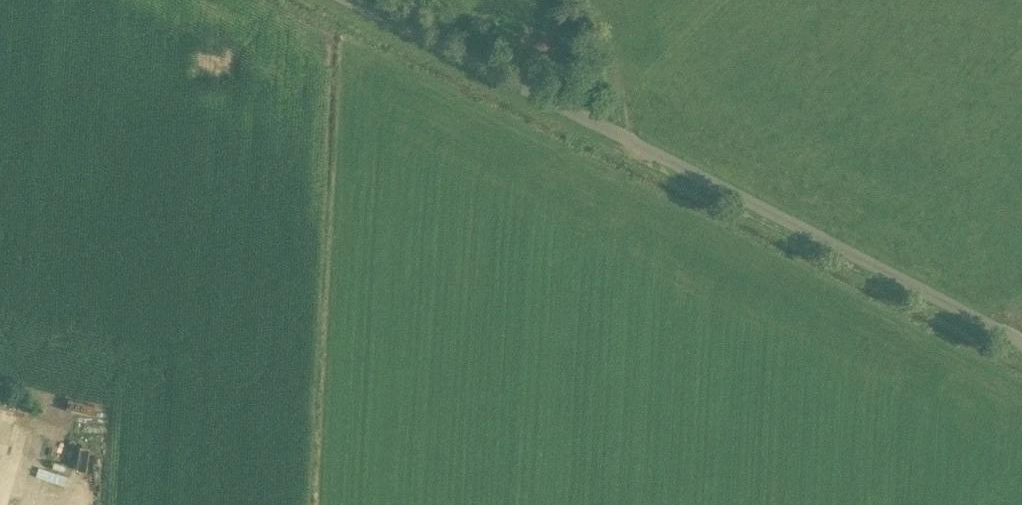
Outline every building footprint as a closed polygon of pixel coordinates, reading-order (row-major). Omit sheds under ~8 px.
[(8,429),(12,413),(0,410),(0,427),(8,429)] [(46,458),(41,474),(66,482),(71,466),(46,458)]
